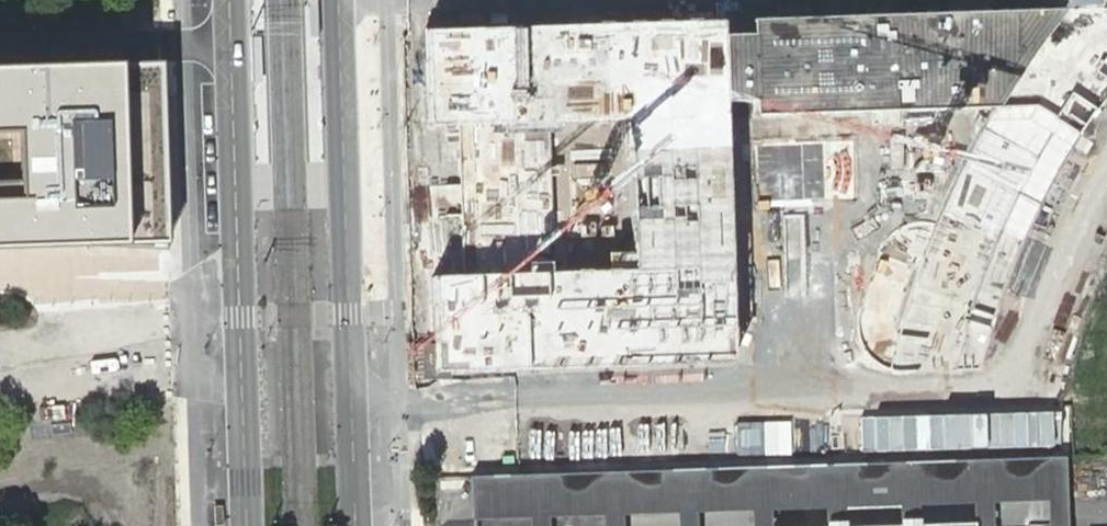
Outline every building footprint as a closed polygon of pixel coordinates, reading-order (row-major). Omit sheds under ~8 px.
[(423,29),(418,373),(733,360),(725,100),(753,100),(754,115),(993,104),(946,201),(909,283),(891,370),(987,372),(1020,253),(1061,167),(1098,107),(1106,97),(1106,8),(749,21),(753,34),(722,36),(718,20),(423,29)] [(0,66),(0,244),(167,239),(163,62),(0,66)] [(1065,456),(917,461),(918,505),(1066,500),(1065,456)] [(917,461),(471,476),(472,519),(918,505),(917,461)]
